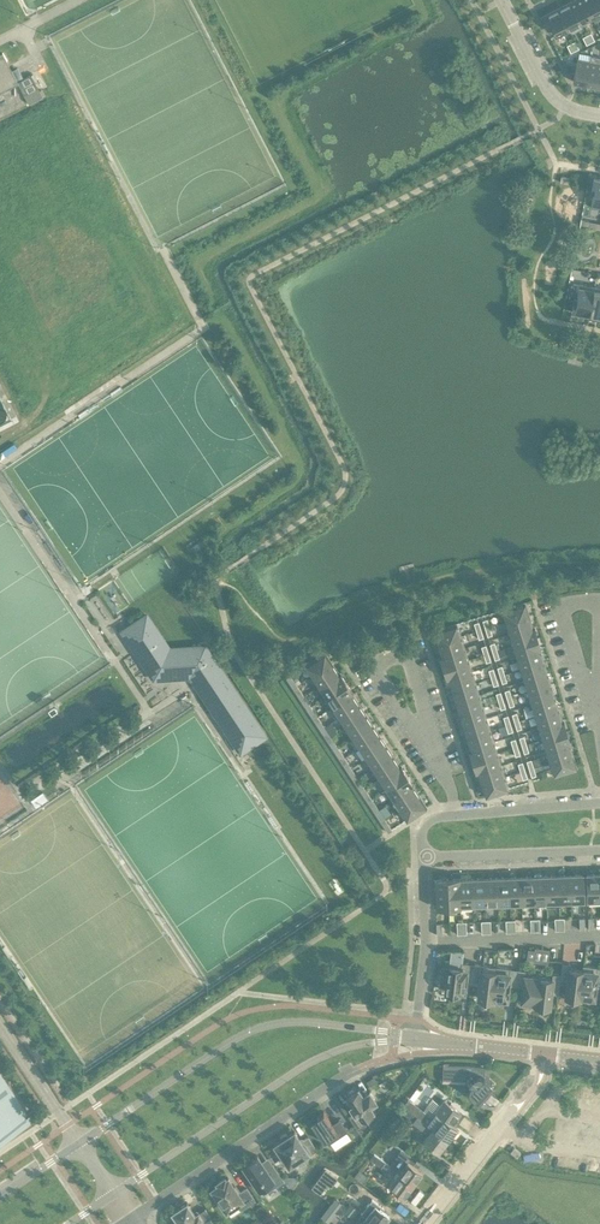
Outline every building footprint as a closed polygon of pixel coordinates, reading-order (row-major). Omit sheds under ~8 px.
[(570,2),(580,22),(592,17),(583,0),(574,0),(570,2)] [(592,17),(599,12),(599,4),(598,0),(583,0),(592,17)] [(570,2),(558,8),(569,28),(580,22),(570,2)] [(569,28),(558,8),(540,17),(547,30),(553,27),(557,35),(569,28)] [(575,41),(571,43),(575,50),(579,48),(575,41)] [(575,50),(571,43),(567,45),(571,53),(575,50)] [(0,53),(0,93),(19,83),(3,52),(0,53)] [(599,86),(599,82),(599,57),(591,56),(590,61),(591,61),(587,84),(599,86)] [(573,81),(587,84),(591,61),(590,61),(577,58),(573,81)] [(560,181),(560,182),(569,184),(570,178),(561,176),(560,178),(560,180),(560,181)] [(590,207),(599,208),(599,179),(593,178),(591,190),(594,190),(590,207)] [(580,284),(575,311),(589,313),(594,286),(580,284)] [(589,313),(599,315),(599,287),(594,286),(589,313)] [(200,539),(189,547),(193,553),(204,545),(200,539)] [(524,602),(502,609),(506,621),(528,614),(524,602)] [(510,633),(532,626),(528,614),(506,621),(510,633)] [(265,735),(212,656),(205,646),(169,648),(147,615),(130,626),(122,631),(154,678),(190,676),(241,751),(245,749),(265,735)] [(438,643),(460,636),(456,624),(434,631),(438,643)] [(533,628),(534,628),(534,626),(532,627),(532,626),(510,633),(513,645),(537,638),(535,631),(534,631),(533,628)] [(441,655),(464,648),(460,636),(438,643),(441,655)] [(540,647),(539,648),(538,645),(539,644),(537,638),(513,645),(517,657),(539,650),(539,649),(541,649),(540,647)] [(441,657),(442,657),(443,660),(442,660),(444,667),(467,659),(464,648),(441,655),(442,655),(440,656),(441,657)] [(521,668),(543,661),(539,650),(517,657),(521,668)] [(332,663),(325,652),(305,665),(312,676),(332,663)] [(448,676),(447,676),(447,678),(449,677),(449,678),(471,671),(467,659),(444,667),(446,673),(447,673),(448,676)] [(524,680),(547,673),(543,661),(521,668),(524,680)] [(312,676),(319,686),(338,673),(332,663),(312,676)] [(452,690),(475,683),(471,671),(449,678),(452,690)] [(326,696),(346,682),(342,677),(341,677),(340,675),(341,674),(340,673),(339,674),(338,673),(319,686),(326,696)] [(528,692),(550,685),(547,673),(524,680),(528,692)] [(290,675),(286,677),(293,688),(297,685),(290,675)] [(326,696),(332,706),(352,694),(351,693),(353,692),(352,691),(351,692),(349,689),(350,688),(346,682),(326,696)] [(456,701),(478,694),(475,683),(452,690),(456,701)] [(300,698),(304,696),(297,685),(293,688),(300,698)] [(532,703),(554,697),(550,685),(528,692),(532,703)] [(339,717),(358,704),(352,694),(332,706),(339,717)] [(460,713),(482,706),(478,694),(456,701),(460,713)] [(304,696),(300,698),(307,708),(311,706),(304,696)] [(535,715),(558,708),(554,697),(532,703),(535,715)] [(339,717),(346,727),(365,714),(358,704),(339,717)] [(317,716),(311,706),(307,708),(313,719),(317,716)] [(463,725),(486,718),(482,706),(460,713),(463,725)] [(539,727),(561,720),(558,708),(535,715),(539,727)] [(346,727),(352,737),(372,724),(365,714),(346,727)] [(324,726),(317,716),(313,719),(320,729),(324,726)] [(467,737),(489,730),(486,718),(463,725),(467,737)] [(562,722),(563,721),(563,720),(561,720),(539,727),(543,738),(566,731),(564,724),(563,725),(562,722)] [(352,737),(359,747),(379,734),(372,724),(352,737)] [(331,737),(324,726),(320,729),(327,739),(331,737)] [(471,748),(493,741),(489,730),(467,737),(471,748)] [(569,741),(568,741),(567,738),(568,738),(566,731),(543,738),(546,750),(569,743),(568,743),(570,742),(569,741)] [(359,747),(366,758),(385,745),(379,734),(359,747)] [(338,747),(331,737),(327,739),(334,749),(338,747)] [(470,751),(471,750),(472,753),(471,754),(473,760),(497,753),(493,741),(471,748),(471,749),(469,749),(470,751)] [(546,750),(550,762),(572,755),(569,743),(546,750)] [(373,768),(392,755),(385,745),(366,758),(373,768)] [(338,747),(334,749),(340,760),(344,757),(338,747)] [(477,770),(476,770),(476,771),(478,771),(478,772),(500,765),(497,753),(473,760),(475,767),(476,767),(477,770)] [(399,765),(392,755),(373,768),(379,778),(399,765)] [(576,767),(572,755),(550,762),(554,774),(576,767)] [(347,770),(351,767),(344,757),(340,760),(347,770)] [(400,767),(401,766),(400,765),(399,766),(399,765),(379,778),(386,788),(407,775),(403,769),(402,770),(400,767)] [(482,783),(504,776),(500,765),(478,772),(482,783)] [(358,778),(351,767),(347,770),(354,780),(358,778)] [(412,783),(411,784),(410,781),(411,781),(407,775),(386,788),(393,799),(412,786),(412,785),(413,784),(412,783)] [(486,796),(508,789),(504,776),(482,783),(486,796)] [(365,788),(358,778),(354,780),(361,790),(365,788)] [(400,809),(419,796),(412,786),(393,799),(400,809)] [(371,798),(365,788),(361,790),(367,801),(371,798)] [(426,807),(419,796),(400,809),(407,820),(426,807)] [(378,808),(371,798),(367,801),(374,811),(378,808)] [(385,819),(378,808),(374,811),(381,821),(385,819)] [(392,829),(385,819),(381,821),(388,832),(392,829)] [(599,899),(599,891),(599,873),(599,874),(594,874),(594,873),(593,873),(593,874),(586,874),(587,899),(599,899)] [(559,900),(571,900),(570,874),(569,874),(569,875),(565,875),(565,874),(563,874),(563,875),(558,876),(559,900)] [(571,900),(584,899),(583,875),(577,875),(577,874),(575,874),(575,875),(571,875),(571,874),(570,874),(571,900)] [(534,901),(546,901),(545,875),(545,876),(540,876),(540,875),(539,875),(539,876),(533,876),(534,901)] [(546,901),(559,900),(558,876),(552,876),(552,875),(551,875),(551,876),(546,876),(546,875),(545,875),(546,901)] [(510,902),(522,902),(521,876),(520,876),(520,877),(516,877),(516,876),(514,876),(514,877),(509,877),(510,902)] [(522,902),(534,901),(533,876),(528,877),(528,876),(526,876),(526,877),(522,877),(522,876),(521,876),(522,902)] [(485,903),(497,903),(496,877),(496,878),(491,878),(491,877),(490,877),(490,878),(484,878),(485,903)] [(497,903),(510,902),(509,877),(503,878),(503,877),(502,877),(502,878),(497,878),(497,877),(496,877),(497,903)] [(442,879),(435,879),(436,907),(448,906),(447,878),(447,880),(442,880),(442,879)] [(461,904),(460,879),(460,878),(453,878),(453,880),(448,880),(448,878),(447,878),(448,906),(461,906),(461,904)] [(461,904),(473,904),(472,878),(471,878),(471,879),(467,879),(467,878),(465,878),(465,879),(460,879),(461,904)] [(473,904),(485,903),(484,878),(479,879),(479,878),(477,878),(477,879),(473,879),(473,878),(472,878),(473,904)] [(560,979),(562,967),(555,966),(556,961),(548,960),(546,972),(539,971),(535,1005),(549,1006),(552,990),(559,991),(560,979)] [(473,980),(475,963),(461,962),(461,968),(448,967),(446,979),(444,979),(444,981),(446,982),(445,991),(459,993),(459,991),(464,992),(466,979),(473,980)] [(492,999),(496,966),(475,963),(473,980),(480,981),(478,998),(492,999)] [(580,998),(584,965),(569,963),(568,968),(562,967),(560,979),(567,980),(565,996),(580,998)] [(584,965),(580,998),(590,999),(590,997),(594,997),(596,983),(599,984),(599,967),(584,965)] [(516,985),(517,974),(511,974),(511,968),(496,966),(492,999),(493,999),(503,1000),(503,998),(507,999),(508,984),(516,985)] [(535,1005),(539,971),(538,971),(538,976),(524,975),(523,975),(517,974),(516,985),(523,986),(521,1000),(525,1001),(525,1003),(535,1004),(535,1005)] [(480,1064),(477,1064),(471,1063),(465,1063),(461,1063),(454,1063),(439,1063),(438,1064),(439,1065),(439,1064),(446,1064),(445,1077),(471,1078),(470,1082),(470,1083),(469,1083),(469,1084),(468,1085),(468,1086),(468,1087),(468,1088),(468,1089),(468,1090),(469,1092),(470,1093),(471,1094),(479,1101),(494,1083),(485,1075),(484,1074),(483,1074),(482,1074),(482,1065),(480,1065),(480,1064)] [(33,1118),(0,1069),(0,1141),(33,1118)] [(374,1076),(366,1081),(369,1086),(377,1081),(374,1076)] [(355,1090),(354,1088),(348,1092),(349,1094),(346,1096),(353,1106),(351,1107),(354,1111),(348,1115),(358,1130),(366,1124),(363,1120),(375,1113),(370,1106),(376,1101),(369,1091),(363,1095),(358,1088),(355,1090)] [(405,1106),(408,1108),(433,1128),(448,1140),(457,1127),(452,1123),(460,1112),(444,1100),(431,1117),(410,1101),(405,1106)] [(408,1108),(403,1114),(428,1133),(423,1140),(439,1152),(448,1140),(433,1128),(408,1108)] [(324,1111),(309,1120),(324,1142),(327,1139),(330,1143),(347,1131),(339,1119),(332,1123),(324,1111)] [(281,1139),(274,1144),(278,1150),(277,1151),(277,1152),(282,1160),(284,1161),(285,1160),(289,1166),(294,1163),(295,1164),(296,1164),(304,1159),(305,1157),(304,1156),(308,1153),(309,1155),(317,1149),(308,1137),(301,1141),(294,1131),(287,1135),(287,1134),(285,1134),(281,1137),(281,1138),(281,1139)] [(514,1147),(510,1151),(517,1157),(521,1152),(514,1147)] [(375,1154),(414,1184),(422,1172),(408,1161),(401,1169),(399,1167),(400,1166),(378,1149),(375,1154)] [(414,1184),(375,1154),(370,1160),(392,1176),(394,1174),(396,1176),(390,1184),(405,1196),(414,1184)] [(266,1169),(257,1155),(243,1165),(247,1171),(246,1172),(252,1181),(253,1180),(263,1195),(284,1181),(273,1165),(266,1169)] [(326,1170),(320,1179),(331,1187),(337,1178),(326,1170)] [(359,1171),(353,1179),(361,1185),(367,1177),(359,1171)] [(221,1206),(223,1205),(226,1210),(237,1204),(241,1209),(255,1200),(247,1188),(240,1192),(235,1185),(234,1186),(228,1177),(226,1179),(225,1177),(217,1182),(218,1184),(212,1189),(218,1198),(216,1199),(221,1206)] [(346,1208),(350,1204),(358,1210),(362,1204),(348,1194),(341,1204),(346,1208)] [(376,1223),(383,1223),(389,1216),(375,1205),(377,1203),(372,1199),(362,1213),(366,1216),(376,1223)] [(180,1223),(214,1223),(215,1223),(205,1208),(199,1213),(199,1211),(195,1214),(187,1202),(172,1212),(180,1223)] [(339,1217),(347,1223),(358,1210),(350,1204),(346,1208),(339,1217)] [(261,1206),(255,1210),(258,1215),(264,1211),(261,1206)] [(255,1220),(258,1223),(262,1223),(269,1220),(265,1214),(255,1220)]
